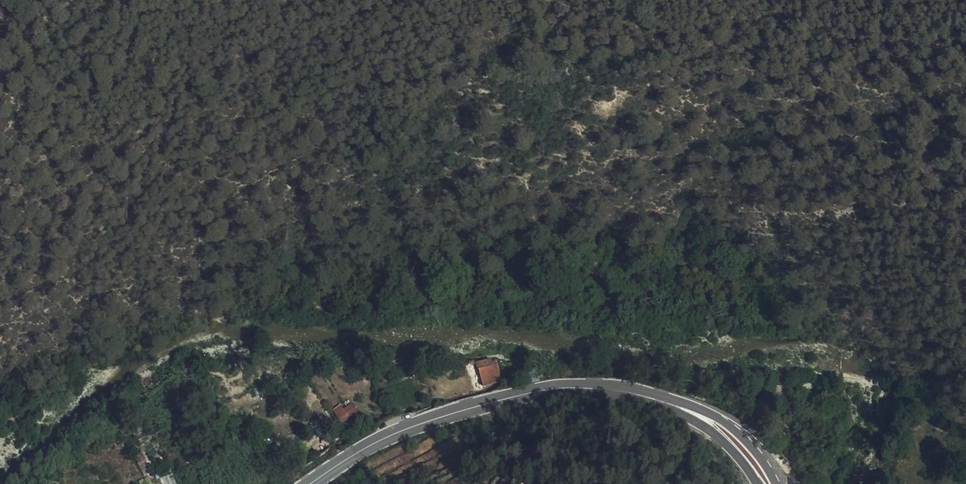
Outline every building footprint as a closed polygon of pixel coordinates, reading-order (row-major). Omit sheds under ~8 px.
[(492,366),(491,361),(486,360),(477,362),(482,385),(500,381),(496,365),(492,366)] [(477,380),(474,368),(467,370),(469,382),(477,380)] [(334,407),(339,419),(357,411),(353,402),(343,406),(342,404),(334,407)] [(136,462),(139,468),(146,465),(142,458),(136,462)] [(146,465),(139,468),(141,473),(148,469),(146,465)]
